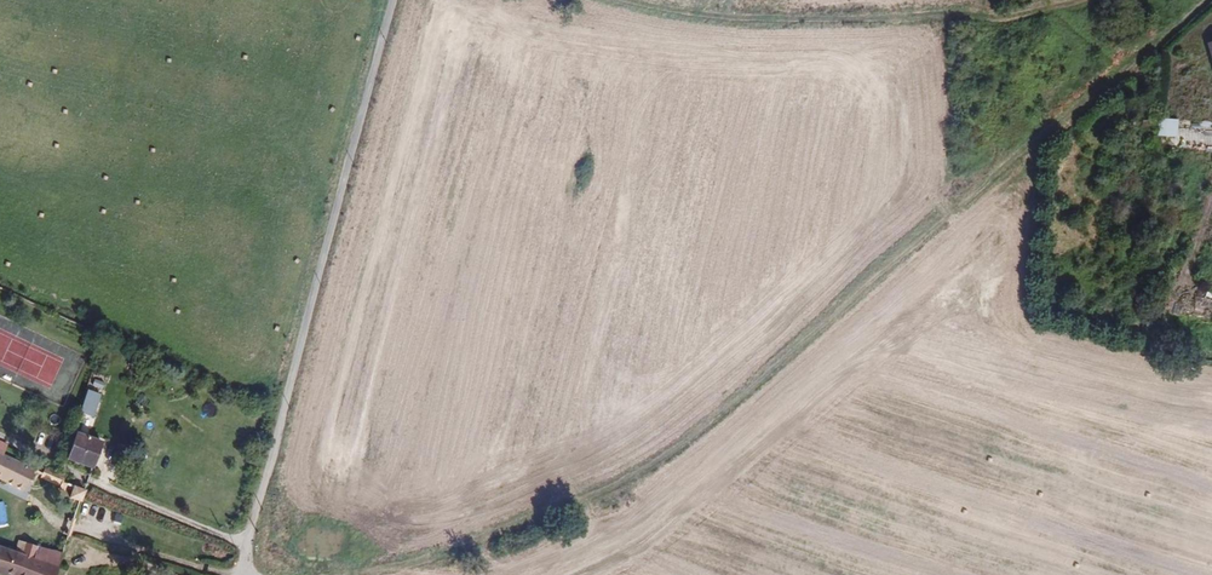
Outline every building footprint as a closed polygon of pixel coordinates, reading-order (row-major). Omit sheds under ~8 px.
[(1175,121),(1158,121),(1157,140),(1174,141),(1175,121)] [(88,380),(80,404),(96,410),(104,386),(88,380)] [(68,452),(93,460),(103,432),(78,424),(68,452)] [(22,481),(32,458),(5,446),(10,434),(0,430),(0,471),(22,481)] [(61,479),(63,472),(65,468),(46,458),(44,463),(41,469),(61,479)] [(81,495),(85,483),(75,478),(70,490),(81,495)] [(59,559),(33,550),(37,537),(26,533),(22,546),(0,537),(0,568),(22,574),(54,574),(59,559)] [(59,559),(63,546),(37,537),(33,550),(59,559)]
